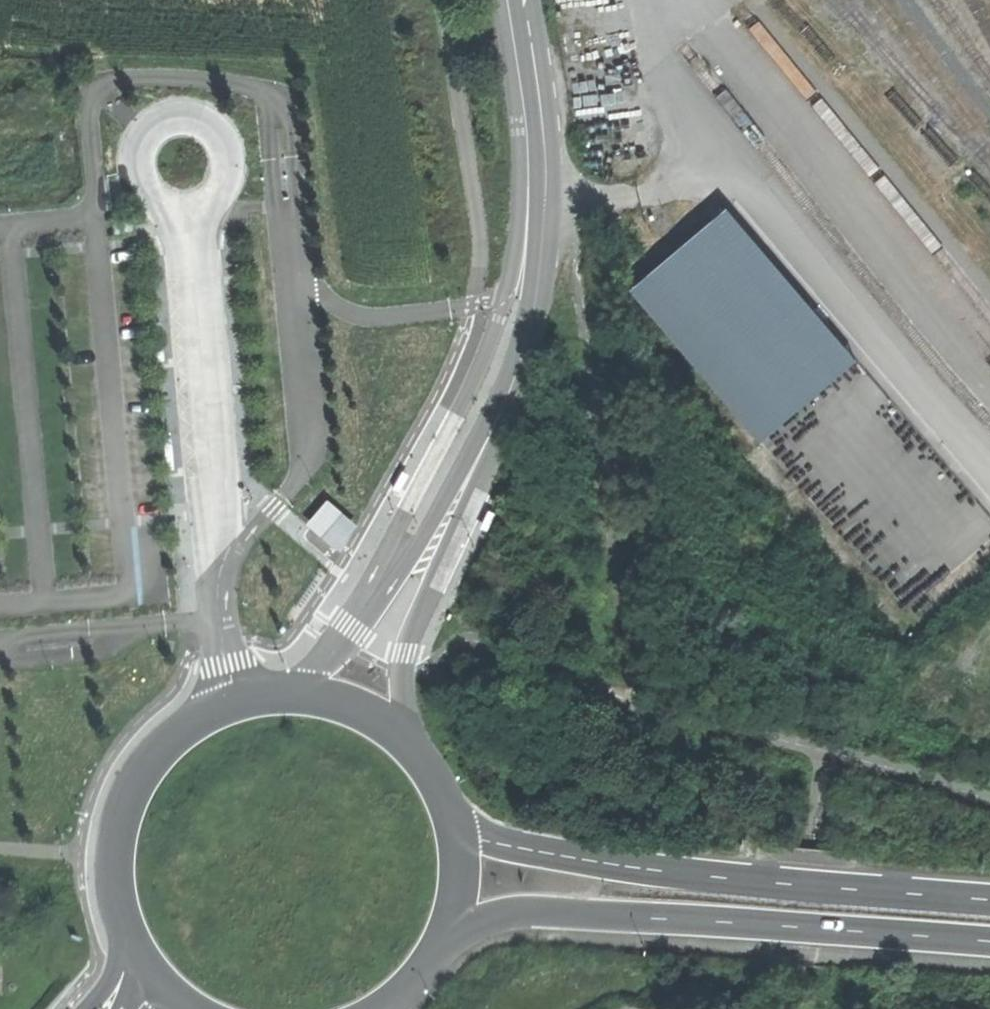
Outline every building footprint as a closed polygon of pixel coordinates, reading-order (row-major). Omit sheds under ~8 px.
[(737,199),(632,286),(907,610),(989,539),(989,495),(737,199)] [(329,496),(307,521),(338,547),(360,522),(329,496)]
